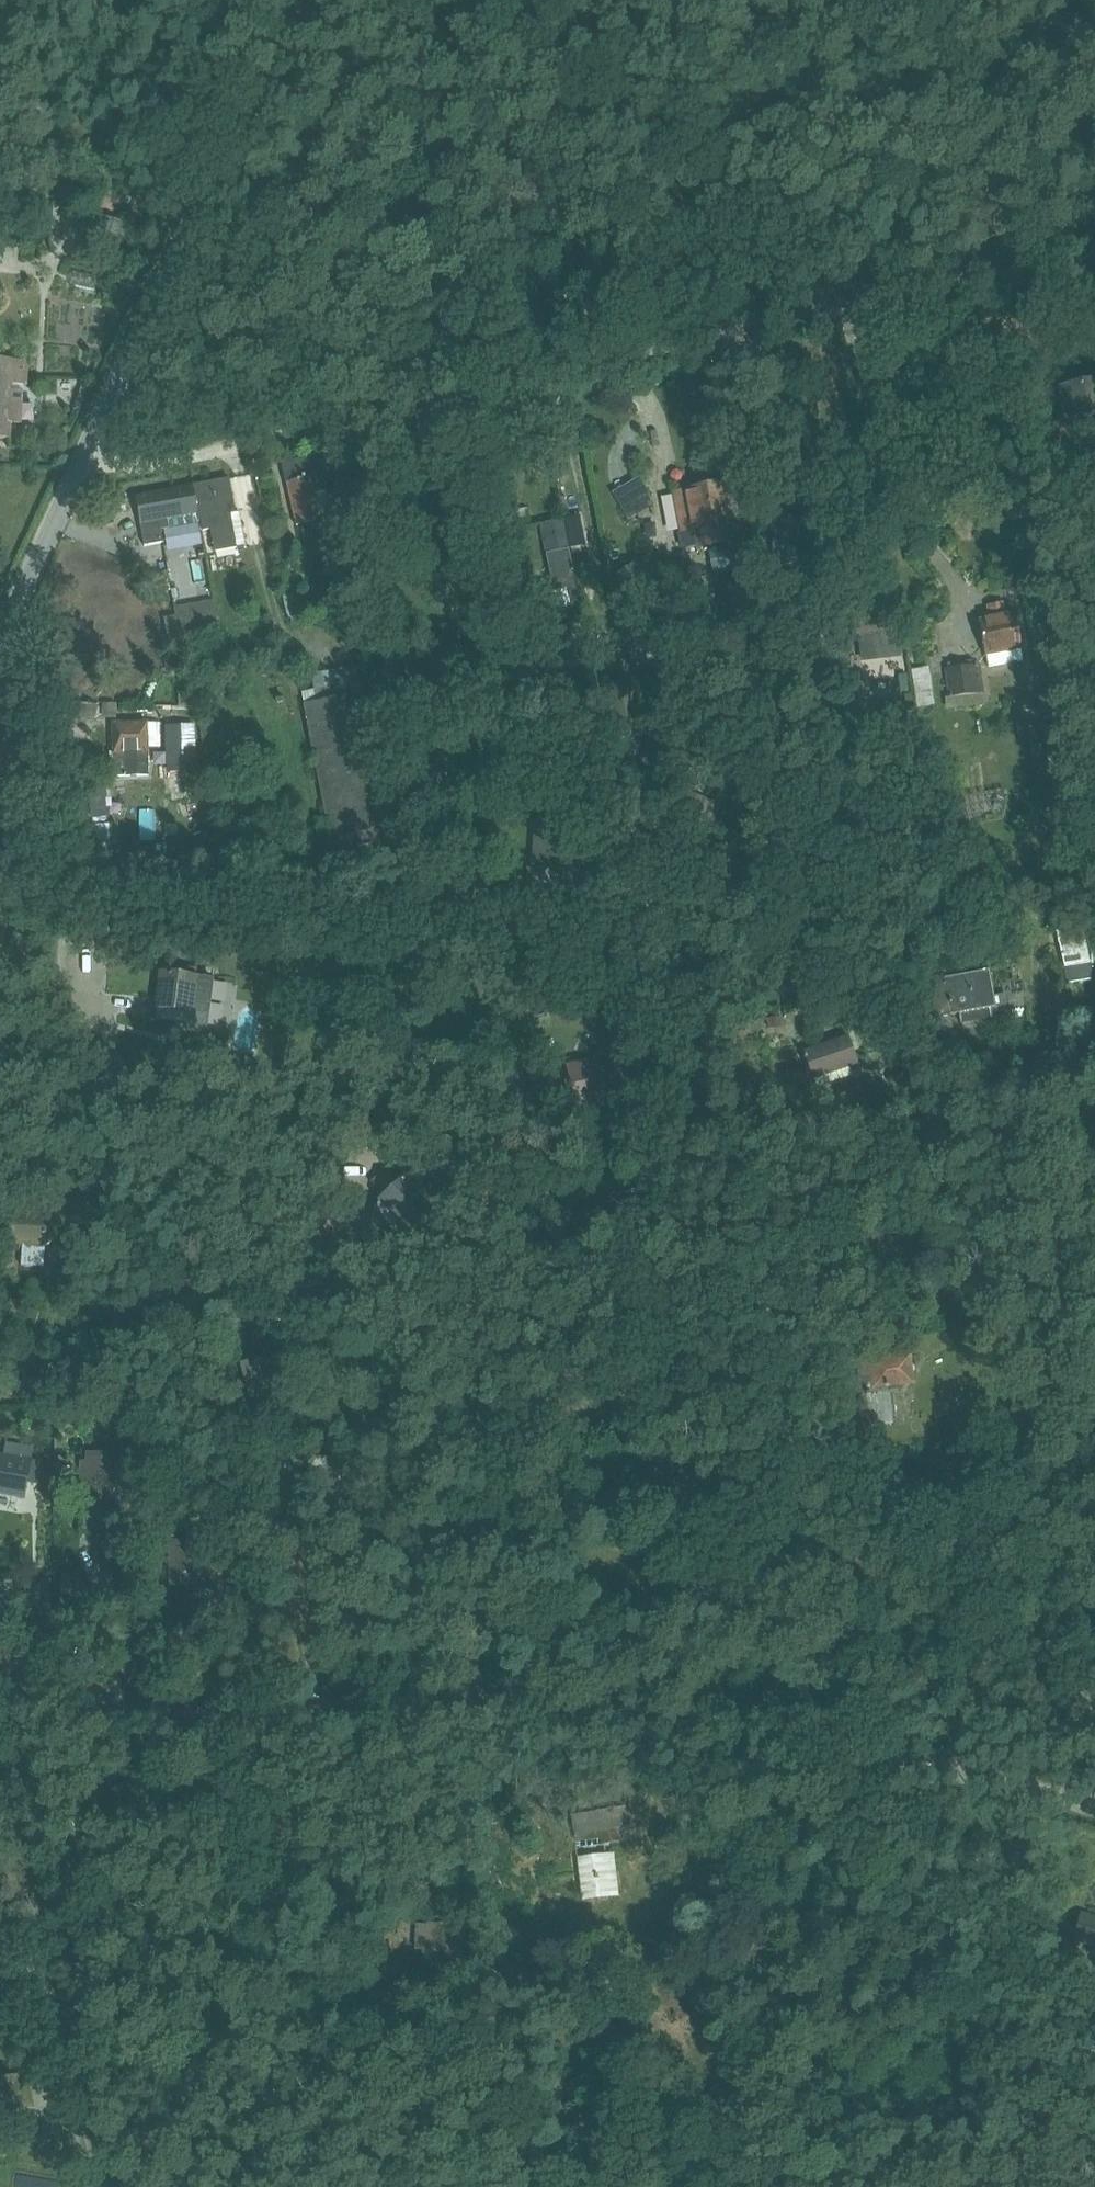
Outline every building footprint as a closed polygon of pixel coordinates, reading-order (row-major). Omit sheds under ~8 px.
[(132,194),(128,218),(136,220),(141,196),(132,194)] [(97,214),(87,248),(119,257),(129,223),(97,214)] [(99,275),(75,269),(71,281),(95,289),(99,275)] [(10,437),(12,422),(21,422),(23,383),(28,384),(29,359),(0,358),(0,437),(10,437)] [(82,378),(72,413),(79,415),(89,380),(82,378)] [(1094,420),(1094,383),(1061,390),(1068,426),(1094,420)] [(304,537),(338,529),(336,515),(332,515),(324,475),(319,476),(314,455),(283,462),(297,524),(301,523),(304,537)] [(614,490),(630,517),(653,503),(638,476),(614,490)] [(214,550),(246,544),(239,510),(236,511),(229,477),(194,484),(200,517),(202,529),(211,527),(214,550)] [(731,544),(733,543),(721,483),(680,490),(687,530),(695,528),(698,547),(731,540),(731,544)] [(200,517),(194,484),(136,494),(144,544),(163,541),(161,528),(199,521),(198,517),(200,517)] [(670,496),(660,498),(664,533),(675,532),(670,496)] [(770,517),(775,565),(791,564),(788,539),(805,537),(802,513),(775,516),(770,517)] [(569,597),(579,595),(563,518),(541,523),(555,590),(567,588),(569,597)] [(727,546),(727,545),(709,549),(714,571),(749,563),(745,542),(727,546)] [(751,571),(717,578),(728,634),(762,627),(751,571)] [(594,589),(581,592),(588,627),(601,624),(594,589)] [(289,617),(304,614),(298,590),(283,593),(289,617)] [(206,593),(177,606),(185,625),(214,612),(206,593)] [(861,663),(901,659),(899,632),(895,633),(893,612),(880,613),(879,595),(846,599),(851,638),(858,637),(861,663)] [(1021,650),(1022,650),(1014,612),(1006,614),(1004,602),(987,606),(990,617),(978,620),(988,667),(1023,660),(1021,650)] [(495,614),(497,637),(508,636),(506,613),(495,614)] [(625,648),(639,665),(649,657),(651,659),(659,653),(652,644),(647,649),(638,638),(625,648)] [(406,689),(439,685),(434,649),(402,653),(406,689)] [(986,704),(981,665),(975,666),(974,661),(947,663),(948,669),(945,670),(948,698),(944,698),(946,710),(986,704)] [(333,851),(392,839),(362,692),(361,693),(356,665),(311,673),(314,688),(303,690),(305,703),(304,704),(333,851)] [(934,703),(929,668),(911,671),(917,700),(919,700),(922,715),(934,703)] [(61,696),(99,698),(100,677),(62,675),(61,696)] [(195,690),(167,691),(167,704),(195,704),(195,690)] [(97,703),(80,701),(79,717),(94,718),(94,716),(96,716),(97,703)] [(103,716),(117,717),(117,703),(104,702),(103,716)] [(115,774),(149,774),(149,740),(152,740),(153,748),(163,747),(164,740),(160,740),(159,724),(114,725),(115,774)] [(163,802),(208,795),(203,748),(195,749),(195,748),(196,748),(196,741),(192,742),(190,724),(168,725),(168,747),(179,745),(180,748),(168,749),(169,762),(167,762),(168,776),(162,777),(163,802)] [(17,747),(0,740),(0,789),(17,747)] [(88,785),(91,815),(110,813),(107,783),(88,785)] [(532,867),(563,869),(565,839),(570,840),(571,813),(534,811),(532,867)] [(119,821),(70,826),(73,856),(122,851),(119,821)] [(1075,835),(1064,828),(1055,842),(1066,849),(1075,835)] [(195,852),(164,850),(163,870),(194,871),(195,852)] [(1093,980),(1081,925),(1055,931),(1059,945),(1050,947),(1053,962),(1062,960),(1067,985),(1093,980)] [(188,1025),(208,1027),(215,977),(159,970),(154,1008),(158,1008),(156,1019),(189,1023),(188,1025)] [(960,1025),(1010,1016),(1006,995),(993,998),(988,972),(943,980),(943,977),(928,979),(934,1019),(959,1015),(960,1025)] [(767,1020),(769,1041),(783,1040),(781,1019),(767,1020)] [(817,1089),(852,1077),(850,1069),(859,1066),(849,1037),(802,1052),(812,1082),(814,1081),(817,1089)] [(566,1063),(573,1104),(601,1099),(595,1059),(566,1063)] [(370,1181),(384,1196),(377,1201),(409,1236),(436,1211),(405,1177),(403,1179),(389,1164),(370,1181)] [(10,1214),(5,1252),(22,1253),(21,1267),(44,1269),(45,1249),(47,1249),(50,1217),(10,1214)] [(101,1297),(93,1295),(88,1320),(95,1322),(101,1297)] [(887,1390),(915,1387),(911,1355),(891,1357),(890,1351),(867,1354),(868,1360),(852,1361),(850,1341),(813,1344),(818,1375),(848,1373),(848,1376),(836,1377),(838,1392),(843,1392),(843,1398),(835,1399),(836,1414),(850,1414),(851,1430),(892,1426),(891,1421),(896,1420),(894,1397),(890,1398),(889,1394),(887,1394),(887,1390)] [(35,1444),(8,1438),(5,1450),(32,1457),(35,1444)] [(25,1495),(27,1482),(38,1485),(43,1462),(0,1453),(0,1490),(25,1495)] [(82,1501),(112,1503),(116,1455),(85,1453),(85,1462),(80,1462),(78,1486),(83,1487),(82,1501)] [(339,1454),(309,1455),(309,1487),(339,1486),(339,1454)] [(204,1560),(204,1540),(167,1541),(169,1588),(204,1587),(204,1584),(222,1584),(222,1560),(204,1560)] [(62,1597),(86,1596),(86,1572),(61,1573),(62,1597)] [(634,1806),(612,1810),(619,1842),(640,1838),(634,1806)] [(612,1810),(574,1817),(578,1843),(601,1839),(602,1845),(619,1842),(612,1810)] [(614,1852),(577,1856),(582,1900),(619,1896),(614,1852)] [(416,1924),(414,1950),(423,1950),(422,1958),(464,1959),(463,1922),(428,1922),(428,1924),(416,1924)] [(10,2013),(2,1982),(0,1982),(0,2016),(10,2013)]
